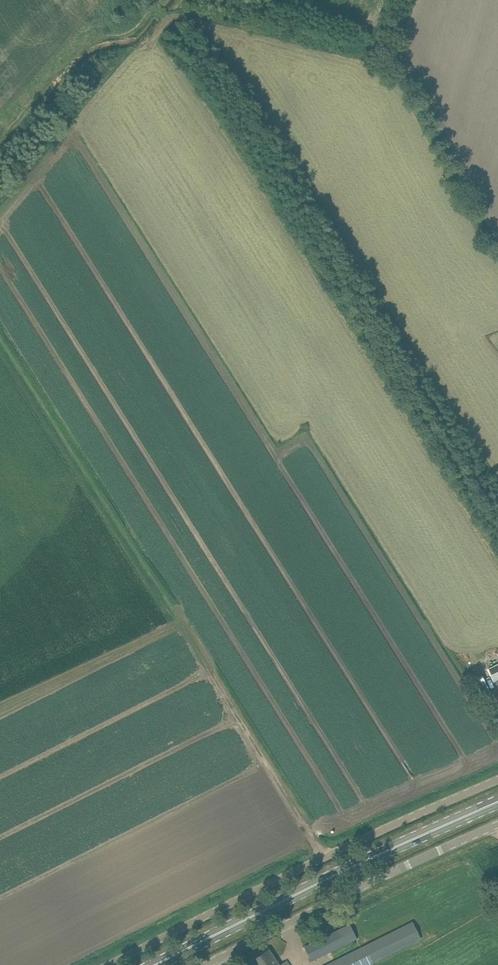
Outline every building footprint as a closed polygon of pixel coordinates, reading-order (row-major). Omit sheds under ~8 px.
[(487,669),(491,677),(494,683),(497,691),(497,664),(487,669)] [(482,676),(475,679),(481,690),(487,686),(482,676)] [(481,690),(495,718),(497,717),(497,708),(487,686),(481,690)] [(326,964),(368,964),(420,939),(412,922),(326,964)] [(304,946),(312,961),(357,938),(350,924),(304,946)] [(269,949),(251,960),(254,964),(279,964),(269,949)]
